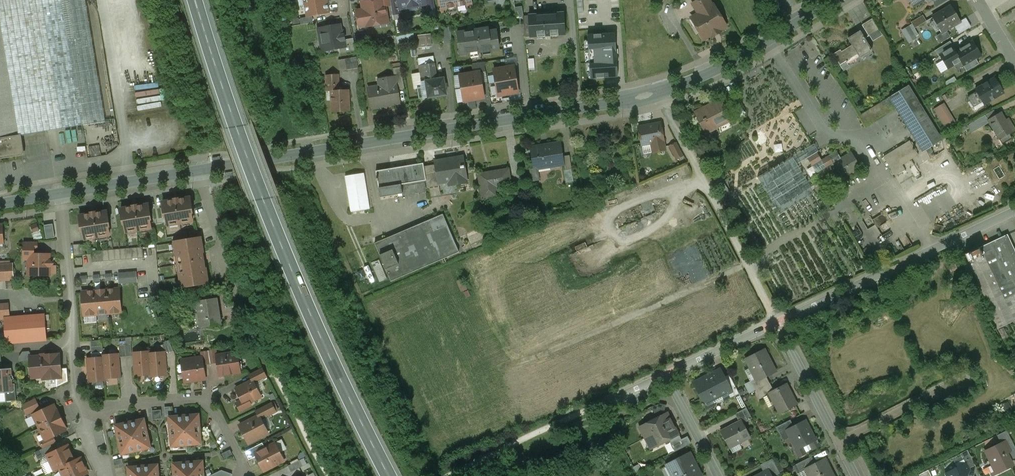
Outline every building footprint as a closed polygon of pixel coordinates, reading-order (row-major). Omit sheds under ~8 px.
[(18,135),(82,125),(61,0),(0,0),(0,23),(18,135)] [(362,2),(363,10),(357,11),(358,20),(365,19),(366,26),(388,22),(385,6),(384,3),(378,4),(378,0),(371,0),(362,2)] [(390,0),(391,5),(393,14),(401,13),(401,9),(400,9),(399,0),(392,0),(390,0)] [(400,9),(401,9),(426,4),(425,0),(399,0),(400,9)] [(442,10),(457,7),(455,0),(440,0),(442,10)] [(693,4),(698,14),(712,5),(709,0),(700,0),(693,4)] [(327,1),(304,5),(306,17),(330,13),(327,1)] [(698,14),(691,18),(699,31),(698,34),(702,40),(705,41),(707,39),(708,37),(725,26),(713,5),(712,5),(698,14)] [(951,6),(932,17),(941,33),(960,21),(951,6)] [(564,13),(529,16),(530,37),(538,36),(538,34),(545,33),(545,37),(550,36),(550,33),(557,32),(557,35),(565,34),(564,13)] [(923,15),(900,29),(909,42),(919,35),(914,27),(926,20),(923,15)] [(872,19),(862,25),(868,36),(879,30),(872,19)] [(18,135),(0,23),(0,138),(18,135)] [(334,26),(334,25),(326,26),(327,27),(318,29),(320,40),(322,40),(324,50),(339,48),(345,47),(344,40),(343,35),(342,35),(340,25),(334,26)] [(488,31),(488,28),(457,32),(461,55),(470,54),(470,53),(490,50),(490,51),(499,50),(496,30),(488,31)] [(860,31),(848,39),(852,45),(841,52),(840,50),(833,54),(838,62),(844,58),(846,61),(858,54),(860,58),(872,51),(860,31)] [(429,34),(418,35),(420,48),(430,47),(429,34)] [(616,34),(588,35),(591,79),(619,77),(616,34)] [(345,47),(339,48),(340,54),(355,51),(353,38),(344,40),(345,47)] [(957,51),(963,62),(962,63),(964,66),(981,56),(972,41),(957,51)] [(953,44),(937,53),(948,71),(962,63),(963,62),(957,51),(953,44)] [(433,56),(422,58),(423,65),(434,63),(433,56)] [(356,57),(345,59),(346,70),(358,68),(356,57)] [(422,58),(418,59),(421,82),(422,87),(417,88),(419,99),(428,97),(426,81),(423,65),(422,58)] [(434,63),(423,65),(426,81),(437,79),(434,63)] [(514,66),(494,69),(496,83),(516,79),(514,66)] [(401,67),(392,68),(394,77),(395,77),(397,90),(405,89),(401,67)] [(480,72),(459,75),(462,88),(482,85),(480,72)] [(339,74),(325,75),(326,91),(330,91),(339,90),(339,74)] [(381,90),(369,92),(372,108),(399,103),(397,90),(395,77),(394,77),(379,80),(381,90)] [(437,79),(426,81),(428,97),(428,98),(447,95),(445,89),(448,88),(447,83),(445,84),(444,78),(437,79)] [(994,78),(975,89),(977,92),(982,101),(984,104),(1003,93),(994,78)] [(516,79),(496,83),(498,96),(518,93),(516,79)] [(482,85),(462,88),(464,102),(484,98),(482,85)] [(896,108),(923,151),(941,140),(907,86),(890,97),(859,116),(865,127),(896,108)] [(339,90),(330,91),(331,112),(350,111),(349,90),(339,90)] [(977,92),(968,97),(973,107),(982,101),(977,92)] [(721,100),(695,113),(704,132),(730,119),(721,100)] [(988,120),(988,121),(999,139),(1008,133),(1012,131),(1001,112),(988,120)] [(985,115),(976,121),(975,120),(967,125),(972,133),(981,127),(980,126),(988,121),(988,120),(985,115)] [(952,124),(947,116),(941,120),(946,128),(952,124)] [(661,123),(638,128),(641,145),(651,143),(652,150),(664,147),(662,140),(664,140),(661,123)] [(999,139),(1002,144),(1011,138),(1008,133),(999,139)] [(0,138),(0,158),(21,155),(18,135),(0,138)] [(675,142),(669,146),(676,160),(683,156),(675,142)] [(541,145),(531,147),(534,169),(563,164),(560,144),(541,146),(541,145)] [(836,151),(815,164),(820,171),(818,172),(823,180),(821,181),(825,188),(843,178),(834,163),(841,159),(836,151)] [(841,159),(834,163),(843,178),(860,168),(855,160),(852,161),(848,154),(841,159)] [(435,161),(435,165),(438,181),(439,180),(440,183),(448,182),(449,185),(467,182),(462,156),(435,161)] [(423,163),(375,171),(377,178),(375,178),(376,180),(377,180),(380,197),(402,193),(401,184),(426,180),(423,166),(423,163)] [(435,165),(423,166),(426,180),(427,187),(440,185),(440,183),(439,180),(438,181),(435,165)] [(508,169),(477,174),(482,199),(492,198),(491,187),(511,184),(508,169)] [(571,169),(563,170),(565,183),(573,182),(571,169)] [(364,173),(345,176),(350,211),(370,209),(364,173)] [(173,200),(162,202),(165,216),(166,216),(167,225),(193,221),(191,212),(192,212),(190,197),(179,199),(179,198),(176,198),(173,199),(173,200)] [(132,207),(121,209),(123,223),(124,223),(126,232),(151,228),(150,219),(151,219),(148,204),(137,206),(137,205),(134,205),(131,206),(132,207)] [(90,214),(79,215),(82,230),(83,230),(84,239),(110,235),(108,226),(109,226),(107,211),(96,213),(96,212),(93,212),(90,213),(90,214)] [(442,214),(374,242),(390,281),(459,252),(442,214)] [(53,224),(44,225),(46,238),(55,237),(53,224)] [(982,252),(993,247),(1008,279),(1012,277),(1014,283),(1014,252),(1007,234),(979,247),(982,252)] [(200,238),(174,242),(181,287),(208,283),(205,268),(202,268),(201,266),(204,266),(203,260),(202,255),(200,255),(199,253),(203,253),(200,238)] [(24,260),(30,260),(30,254),(33,254),(33,250),(37,250),(37,242),(23,242),(24,260)] [(85,243),(73,244),(74,256),(86,254),(85,243)] [(143,247),(91,251),(92,262),(143,258),(143,247)] [(979,247),(965,254),(973,272),(982,292),(997,285),(982,252),(979,247)] [(1012,277),(1008,279),(993,247),(982,252),(997,285),(1013,321),(1014,320),(1014,283),(1012,277)] [(50,254),(33,254),(30,254),(30,260),(29,271),(33,275),(50,274),(50,267),(53,263),(50,260),(50,254)] [(973,272),(965,254),(959,256),(968,274),(973,272)] [(14,280),(13,264),(0,264),(0,281),(14,280)] [(136,273),(119,274),(120,284),(137,282),(136,273)] [(238,276),(233,278),(236,288),(242,286),(238,276)] [(997,285),(982,292),(993,313),(990,314),(997,329),(1013,321),(997,285)] [(120,289),(107,290),(109,313),(122,312),(120,289)] [(107,290),(95,291),(97,314),(109,313),(107,290)] [(95,291),(82,292),(84,315),(97,314),(95,291)] [(216,298),(193,302),(195,313),(198,312),(201,327),(221,324),(216,298)] [(4,319),(10,318),(10,317),(9,304),(0,305),(0,319),(4,319)] [(45,315),(10,317),(10,318),(4,319),(6,343),(47,340),(45,315)] [(251,321),(236,324),(238,335),(253,332),(251,321)] [(102,340),(90,341),(92,353),(102,352),(102,340)] [(169,341),(164,343),(168,353),(173,351),(169,341)] [(208,350),(210,364),(217,363),(216,355),(217,355),(216,349),(208,350)] [(210,364),(208,350),(201,351),(202,358),(203,365),(210,364)] [(764,350),(746,359),(756,380),(757,379),(758,380),(766,376),(775,371),(764,350)] [(149,354),(149,352),(142,353),(142,352),(134,353),(134,364),(135,376),(151,375),(149,354)] [(155,354),(149,354),(151,375),(151,377),(166,375),(165,364),(165,352),(155,353),(155,354)] [(237,352),(217,355),(216,355),(217,363),(218,367),(219,376),(240,373),(237,352)] [(109,356),(103,356),(103,358),(105,379),(120,377),(119,366),(118,354),(109,355),(109,356)] [(44,380),(57,378),(61,378),(60,369),(59,355),(30,358),(31,367),(34,367),(34,377),(44,376),(44,380)] [(89,382),(105,381),(105,379),(103,358),(97,358),(97,357),(87,358),(88,370),(89,382)] [(195,380),(205,378),(203,365),(202,358),(182,361),(185,382),(195,380)] [(252,380),(254,384),(267,377),(262,367),(248,375),(251,381),(252,380)] [(0,369),(0,393),(14,392),(13,379),(14,379),(14,378),(12,379),(11,376),(12,376),(11,368),(0,369)] [(67,369),(60,369),(61,378),(57,378),(57,387),(68,381),(67,369)] [(719,369),(695,382),(703,399),(710,396),(712,401),(715,400),(722,396),(727,393),(731,391),(723,377),(719,369)] [(739,394),(729,374),(723,377),(731,391),(727,393),(730,398),(739,394)] [(766,376),(758,380),(757,379),(756,380),(751,382),(755,390),(769,383),(766,376)] [(252,380),(251,381),(246,383),(244,383),(242,384),(241,386),(236,389),(242,400),(236,403),(240,411),(251,406),(249,403),(261,397),(254,384),(252,380)] [(769,383),(755,390),(759,399),(769,394),(769,393),(773,391),(769,383)] [(796,404),(786,384),(773,391),(769,393),(769,394),(779,412),(796,404)] [(722,396),(715,400),(716,402),(717,403),(718,404),(719,404),(721,404),(722,403),(723,401),(723,400),(722,398),(723,398),(722,396)] [(41,411),(35,398),(22,405),(28,418),(33,415),(41,411)] [(259,416),(261,419),(275,412),(271,403),(255,411),(258,416),(259,416)] [(660,403),(651,407),(657,418),(665,414),(664,411),(666,405),(660,403)] [(40,428),(61,418),(57,410),(56,411),(53,405),(41,411),(33,415),(40,428)] [(746,408),(734,414),(738,421),(741,420),(743,423),(752,418),(746,408)] [(161,410),(152,411),(153,419),(161,418),(161,410)] [(657,418),(642,426),(647,436),(673,423),(671,423),(667,413),(665,414),(657,418)] [(189,416),(186,416),(184,416),(182,416),(179,417),(179,416),(169,417),(170,425),(169,426),(170,438),(171,438),(172,444),(177,443),(178,446),(195,444),(195,442),(201,442),(200,435),(201,435),(200,423),(199,423),(198,415),(189,415),(189,416)] [(258,416),(239,426),(248,444),(261,437),(260,436),(267,432),(261,419),(259,416),(258,416)] [(61,418),(40,428),(45,439),(45,440),(54,436),(65,431),(64,427),(65,426),(61,418)] [(125,423),(115,425),(117,434),(119,446),(120,446),(121,452),(127,451),(128,453),(145,449),(144,447),(150,445),(148,439),(149,439),(146,427),(144,419),(135,421),(135,422),(130,423),(125,424),(125,423)] [(743,423),(741,420),(738,421),(720,431),(728,446),(736,442),(737,444),(750,437),(743,423)] [(790,420),(776,427),(779,433),(786,429),(787,430),(794,427),(790,420)] [(813,438),(805,421),(794,427),(787,430),(796,448),(794,450),(798,456),(820,445),(816,436),(813,438)] [(673,423),(647,436),(653,447),(669,439),(678,435),(677,434),(673,425),(673,423)] [(986,451),(997,472),(992,475),(1009,467),(1006,462),(1014,458),(1014,447),(1006,430),(997,435),(1001,443),(986,451)] [(678,435),(669,439),(675,451),(683,447),(679,441),(681,440),(678,433),(677,434),(678,435)] [(39,442),(43,449),(51,445),(57,442),(54,436),(45,440),(45,439),(39,442)] [(255,453),(265,448),(262,443),(246,451),(249,456),(255,453)] [(275,443),(265,448),(255,453),(264,471),(284,461),(283,459),(285,459),(282,453),(281,454),(275,443)] [(38,460),(47,455),(54,452),(51,445),(43,449),(35,453),(38,460)] [(54,470),(61,468),(75,461),(68,446),(54,452),(47,455),(54,470)] [(967,450),(960,454),(963,459),(955,463),(957,467),(966,463),(968,468),(975,465),(967,450)] [(667,465),(672,475),(701,475),(689,453),(667,465)] [(811,456),(795,464),(799,472),(806,469),(806,468),(815,464),(811,456)] [(772,458),(760,465),(764,473),(768,471),(770,474),(778,470),(772,458)] [(75,461),(61,468),(64,475),(81,475),(87,473),(80,459),(75,461)] [(806,468),(806,469),(810,475),(833,475),(832,474),(833,474),(829,466),(828,467),(824,459),(815,464),(806,468)] [(299,460),(288,466),(291,472),(303,466),(299,460)] [(193,462),(190,463),(190,462),(188,463),(186,463),(183,463),(182,463),(173,464),(174,472),(173,472),(174,475),(204,475),(203,470),(202,461),(193,462)] [(946,473),(947,475),(972,475),(972,473),(970,472),(968,468),(966,463),(957,467),(946,473)] [(148,466),(145,467),(145,466),(143,466),(141,467),(138,467),(128,467),(129,475),(159,475),(159,473),(158,473),(157,465),(148,466)]
